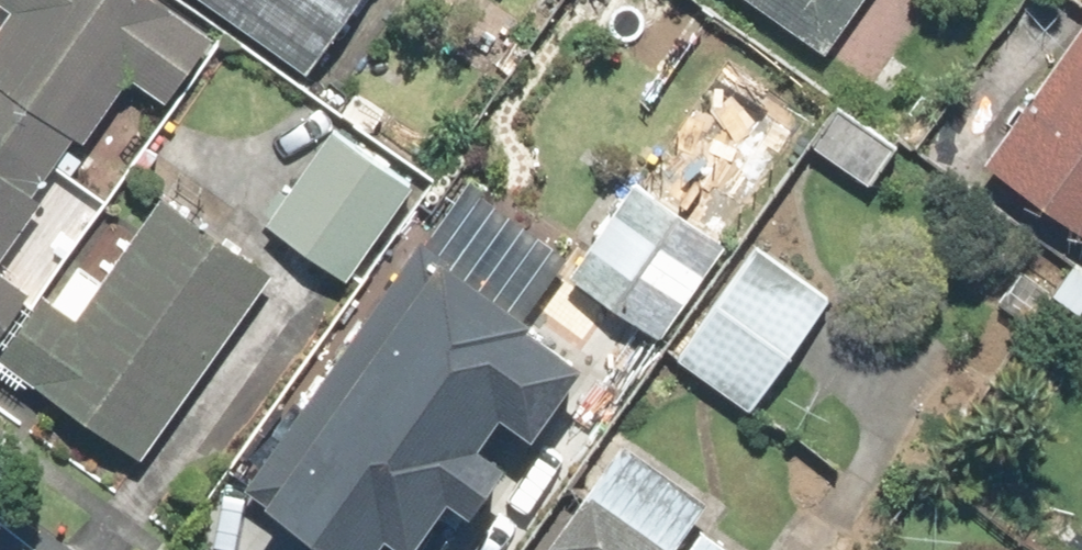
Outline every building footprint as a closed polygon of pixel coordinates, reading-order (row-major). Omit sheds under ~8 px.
[(71,142),(124,75),(160,102),(210,38),(160,0),(0,0),(0,4),(8,9),(0,19),(0,87),(71,142)] [(300,75),(353,0),(193,0),(300,75)] [(821,54),(860,0),(746,0),(821,54)] [(982,168),(1081,235),(1081,21),(982,168)] [(811,111),(723,49),(562,276),(650,338),(811,111)] [(0,87),(0,256),(39,205),(29,197),(71,142),(0,87)] [(828,110),(806,142),(869,186),(891,154),(828,110)] [(406,194),(328,136),(261,225),(339,283),(406,194)] [(154,199),(74,320),(37,295),(0,351),(0,372),(136,462),(263,270),(154,199)] [(414,239),(241,486),(256,497),(248,509),(307,549),(370,549),(374,544),(383,549),(405,549),(437,505),(458,520),(493,470),(470,454),(494,421),(521,440),(570,369),(510,327),(519,313),(414,239)] [(827,304),(759,249),(674,356),(742,410),(827,304)] [(994,299),(1024,328),(1054,297),(1081,325),(1081,262),(1078,259),(1046,292),(1023,269),(994,299)] [(32,291),(0,266),(0,332),(32,291)] [(620,438),(539,549),(736,549),(693,519),(706,500),(620,438)]
